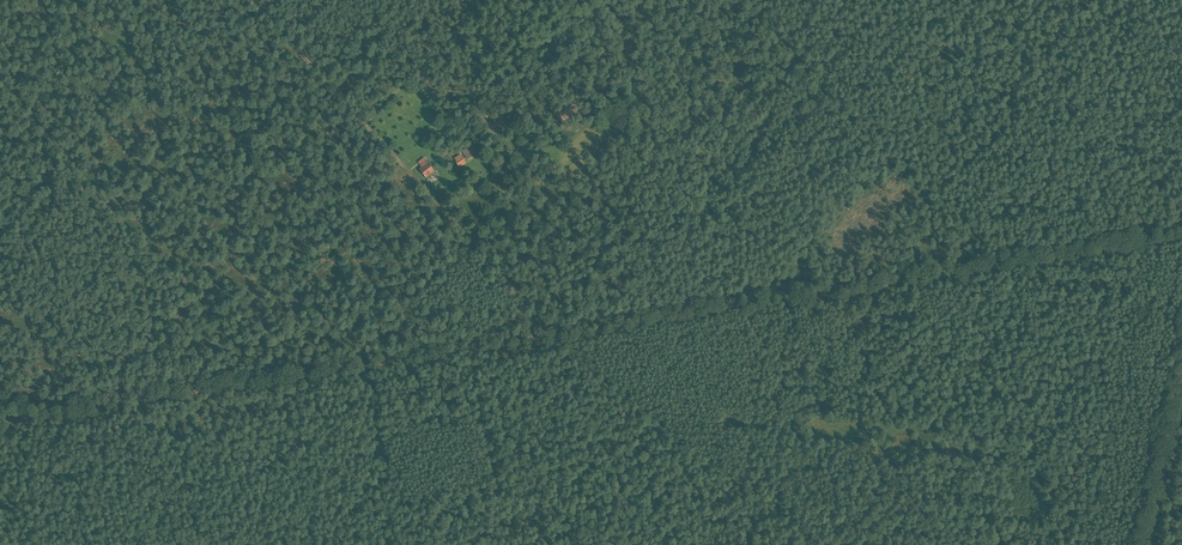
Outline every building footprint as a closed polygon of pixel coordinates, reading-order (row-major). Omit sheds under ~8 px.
[(749,93),(759,93),(761,74),(751,74),(749,93)] [(473,144),(462,151),(465,156),(467,160),(481,151),(478,147),(475,149),(473,144)] [(459,154),(454,157),(454,158),(456,160),(456,161),(455,162),(458,165),(464,161),(462,157),(460,154),(459,154)] [(420,169),(426,177),(434,171),(426,161),(421,164),(423,167),(420,169)]
